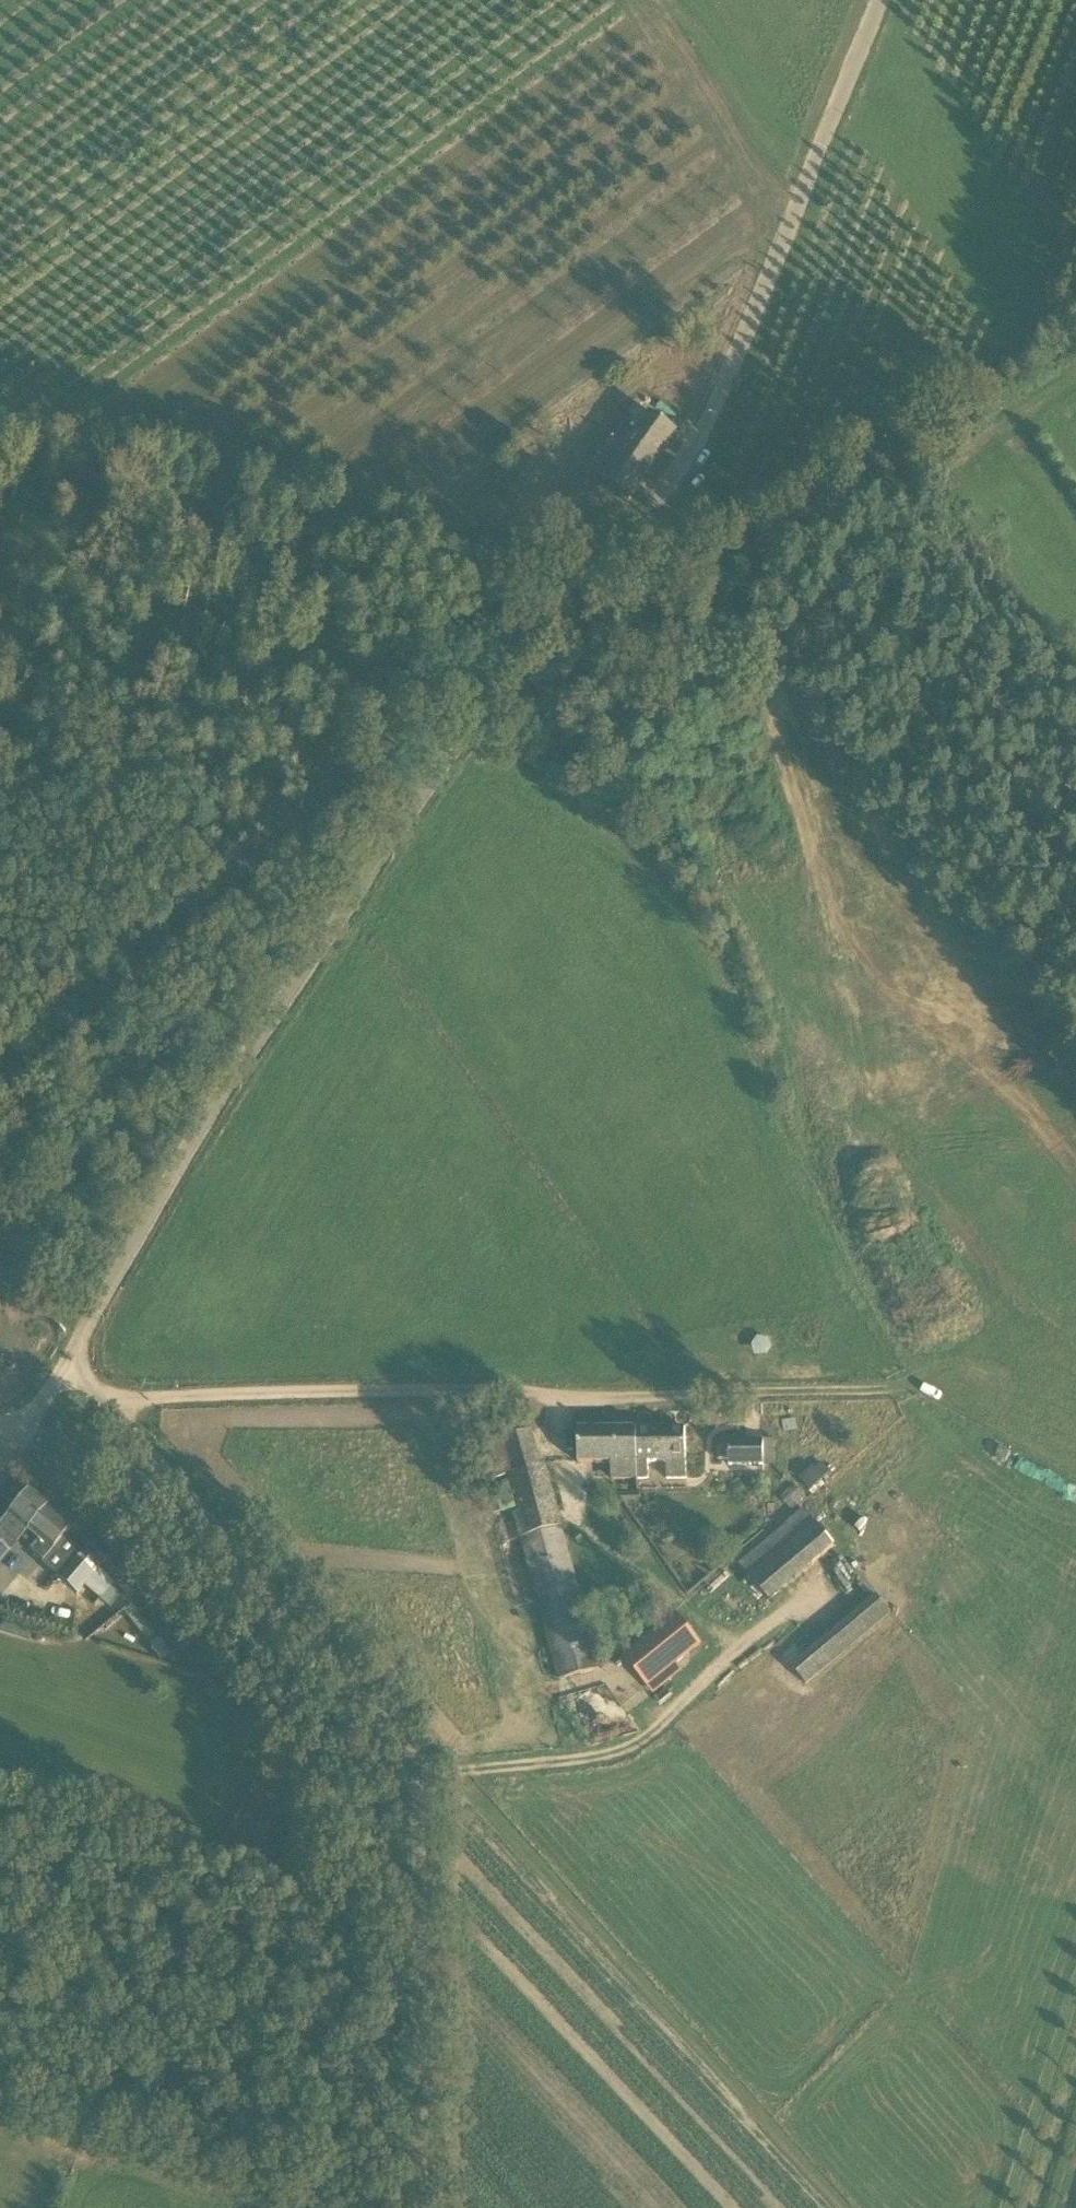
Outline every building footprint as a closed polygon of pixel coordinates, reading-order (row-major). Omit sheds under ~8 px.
[(603,481),(630,500),(678,432),(651,413),(635,436),(624,427),(606,453),(601,459),(612,468),(603,481)] [(601,459),(606,453),(599,448),(589,462),(596,466),(601,459)] [(667,1478),(687,1477),(686,1428),(638,1429),(638,1479),(650,1478),(650,1462),(667,1461),(667,1478)] [(638,1429),(579,1429),(579,1463),(613,1463),(613,1479),(638,1479),(638,1429)] [(560,1680),(581,1674),(600,1669),(579,1592),(545,1465),(541,1466),(532,1432),(485,1445),(510,1534),(520,1531),(560,1680)] [(730,1464),(774,1463),(774,1441),(729,1441),(729,1447),(720,1447),(720,1460),(729,1459),(730,1464)] [(822,1479),(814,1469),(813,1468),(800,1478),(810,1491),(823,1480),(822,1479)] [(795,1485),(782,1497),(793,1510),(807,1498),(795,1485)] [(71,1530),(47,1509),(48,1508),(29,1491),(0,1525),(0,1527),(18,1543),(28,1531),(39,1540),(30,1551),(44,1562),(71,1530)] [(805,1505),(740,1561),(774,1601),(839,1544),(805,1505)] [(115,1583),(98,1569),(100,1567),(80,1550),(69,1541),(62,1549),(73,1559),(58,1576),(78,1593),(84,1586),(101,1600),(115,1583)] [(10,1553),(0,1545),(0,1564),(10,1553)] [(878,1596),(793,1667),(807,1684),(892,1613),(878,1596)] [(674,1612),(606,1670),(631,1701),(690,1653),(696,1659),(705,1651),(674,1612)] [(0,1629),(0,1631),(29,1641),(32,1632),(2,1623),(0,1629)]
